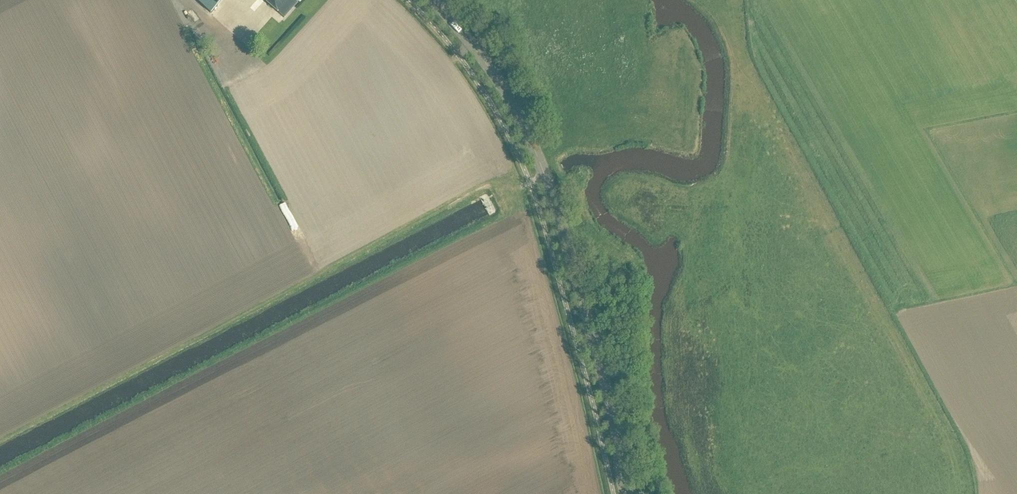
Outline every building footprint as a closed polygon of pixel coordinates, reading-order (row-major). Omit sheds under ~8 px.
[(211,15),(225,0),(194,0),(211,15)] [(280,15),(285,19),(299,4),(295,0),(262,0),(280,15)] [(284,215),(292,230),(298,227),(290,212),(284,215)]
